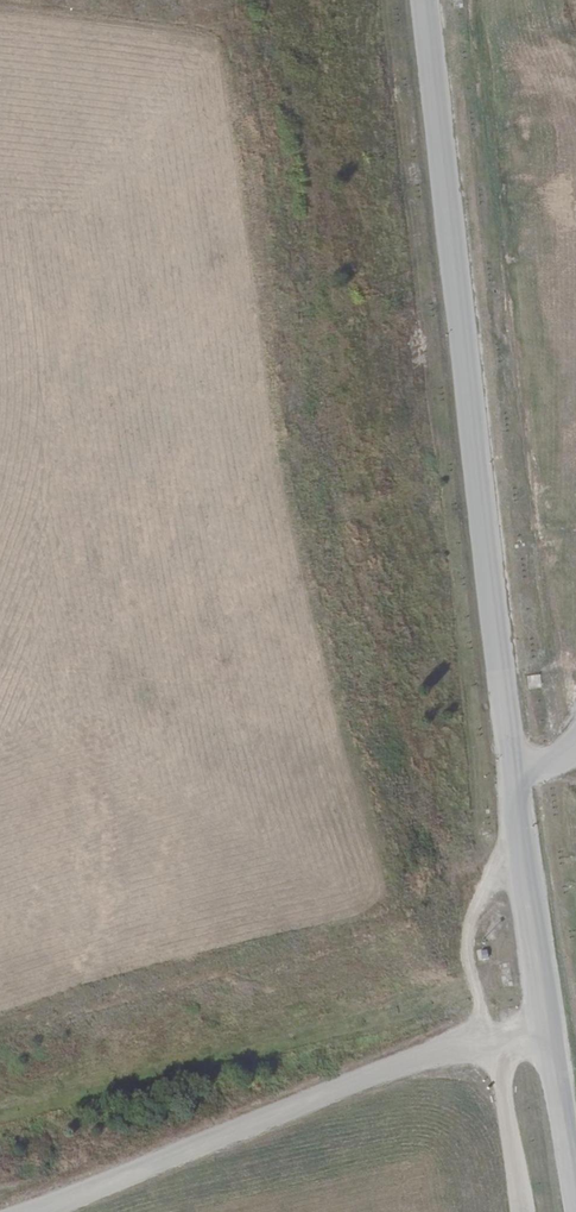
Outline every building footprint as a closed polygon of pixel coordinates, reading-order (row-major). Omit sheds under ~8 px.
[(541,675),(528,675),(528,689),(542,688),(541,675)] [(477,960),(490,960),(489,949),(477,950),(477,960)]
